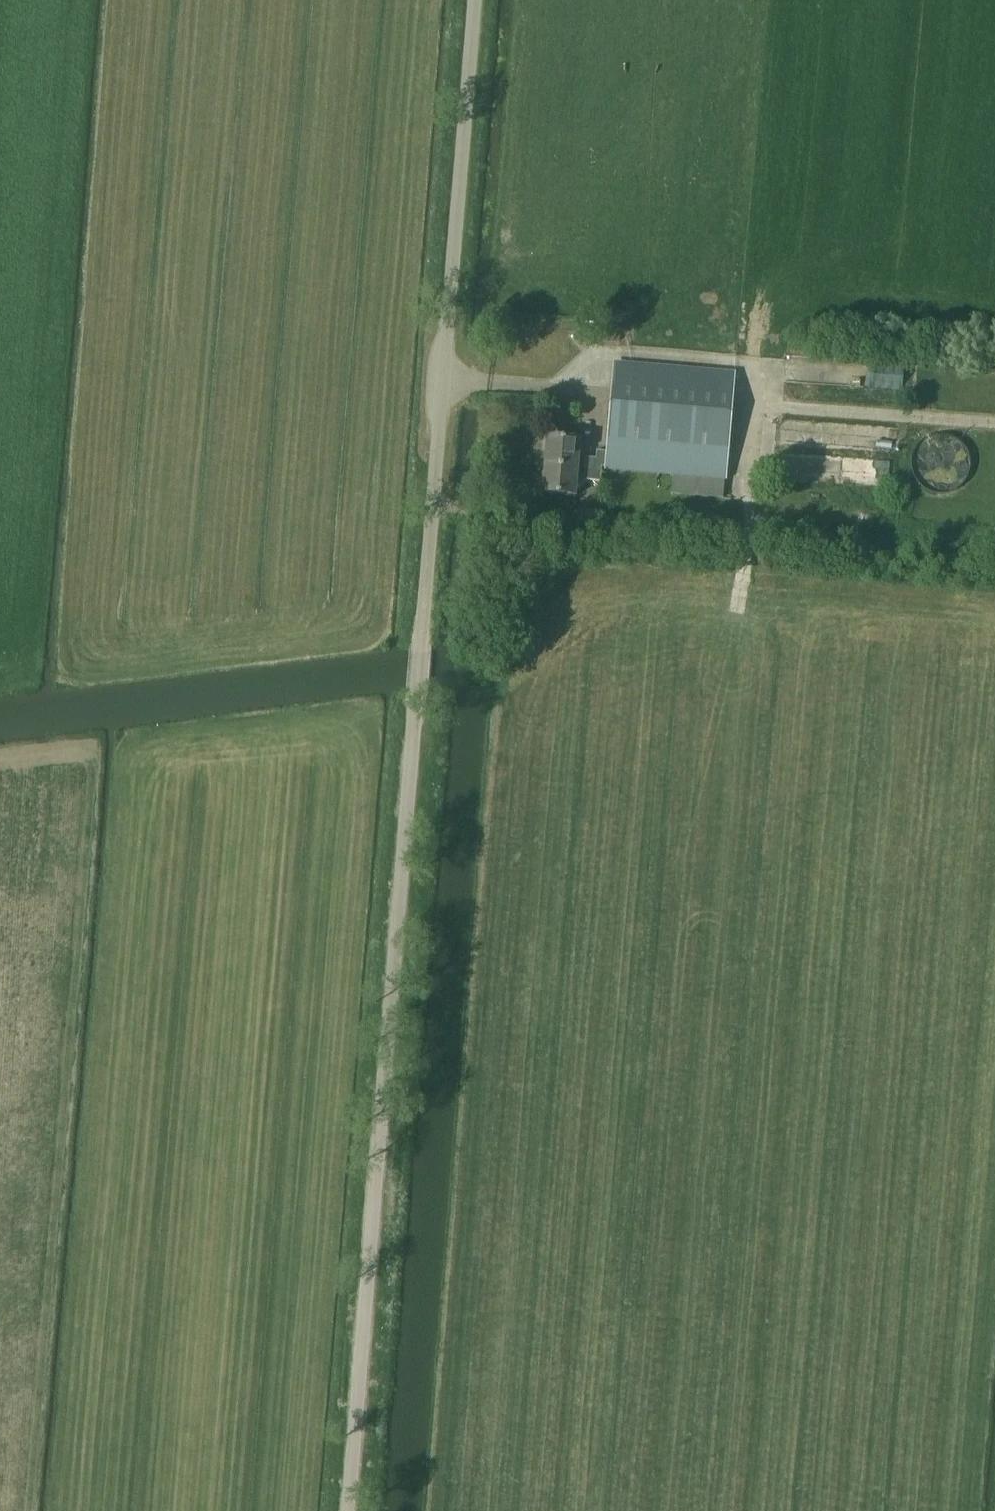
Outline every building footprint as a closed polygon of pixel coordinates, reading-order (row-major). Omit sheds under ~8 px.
[(613,364),(606,452),(605,468),(604,469),(692,477),(691,495),(723,497),(725,481),(726,480),(735,374),(613,364)] [(955,476),(965,446),(933,435),(923,465),(955,476)] [(606,452),(605,452),(596,452),(596,459),(578,458),(580,441),(547,438),(545,467),(599,472),(600,469),(602,469),(602,467),(605,468),(606,452)] [(599,472),(545,467),(542,494),(575,496),(577,481),(600,482),(602,469),(600,469),(599,472)]
